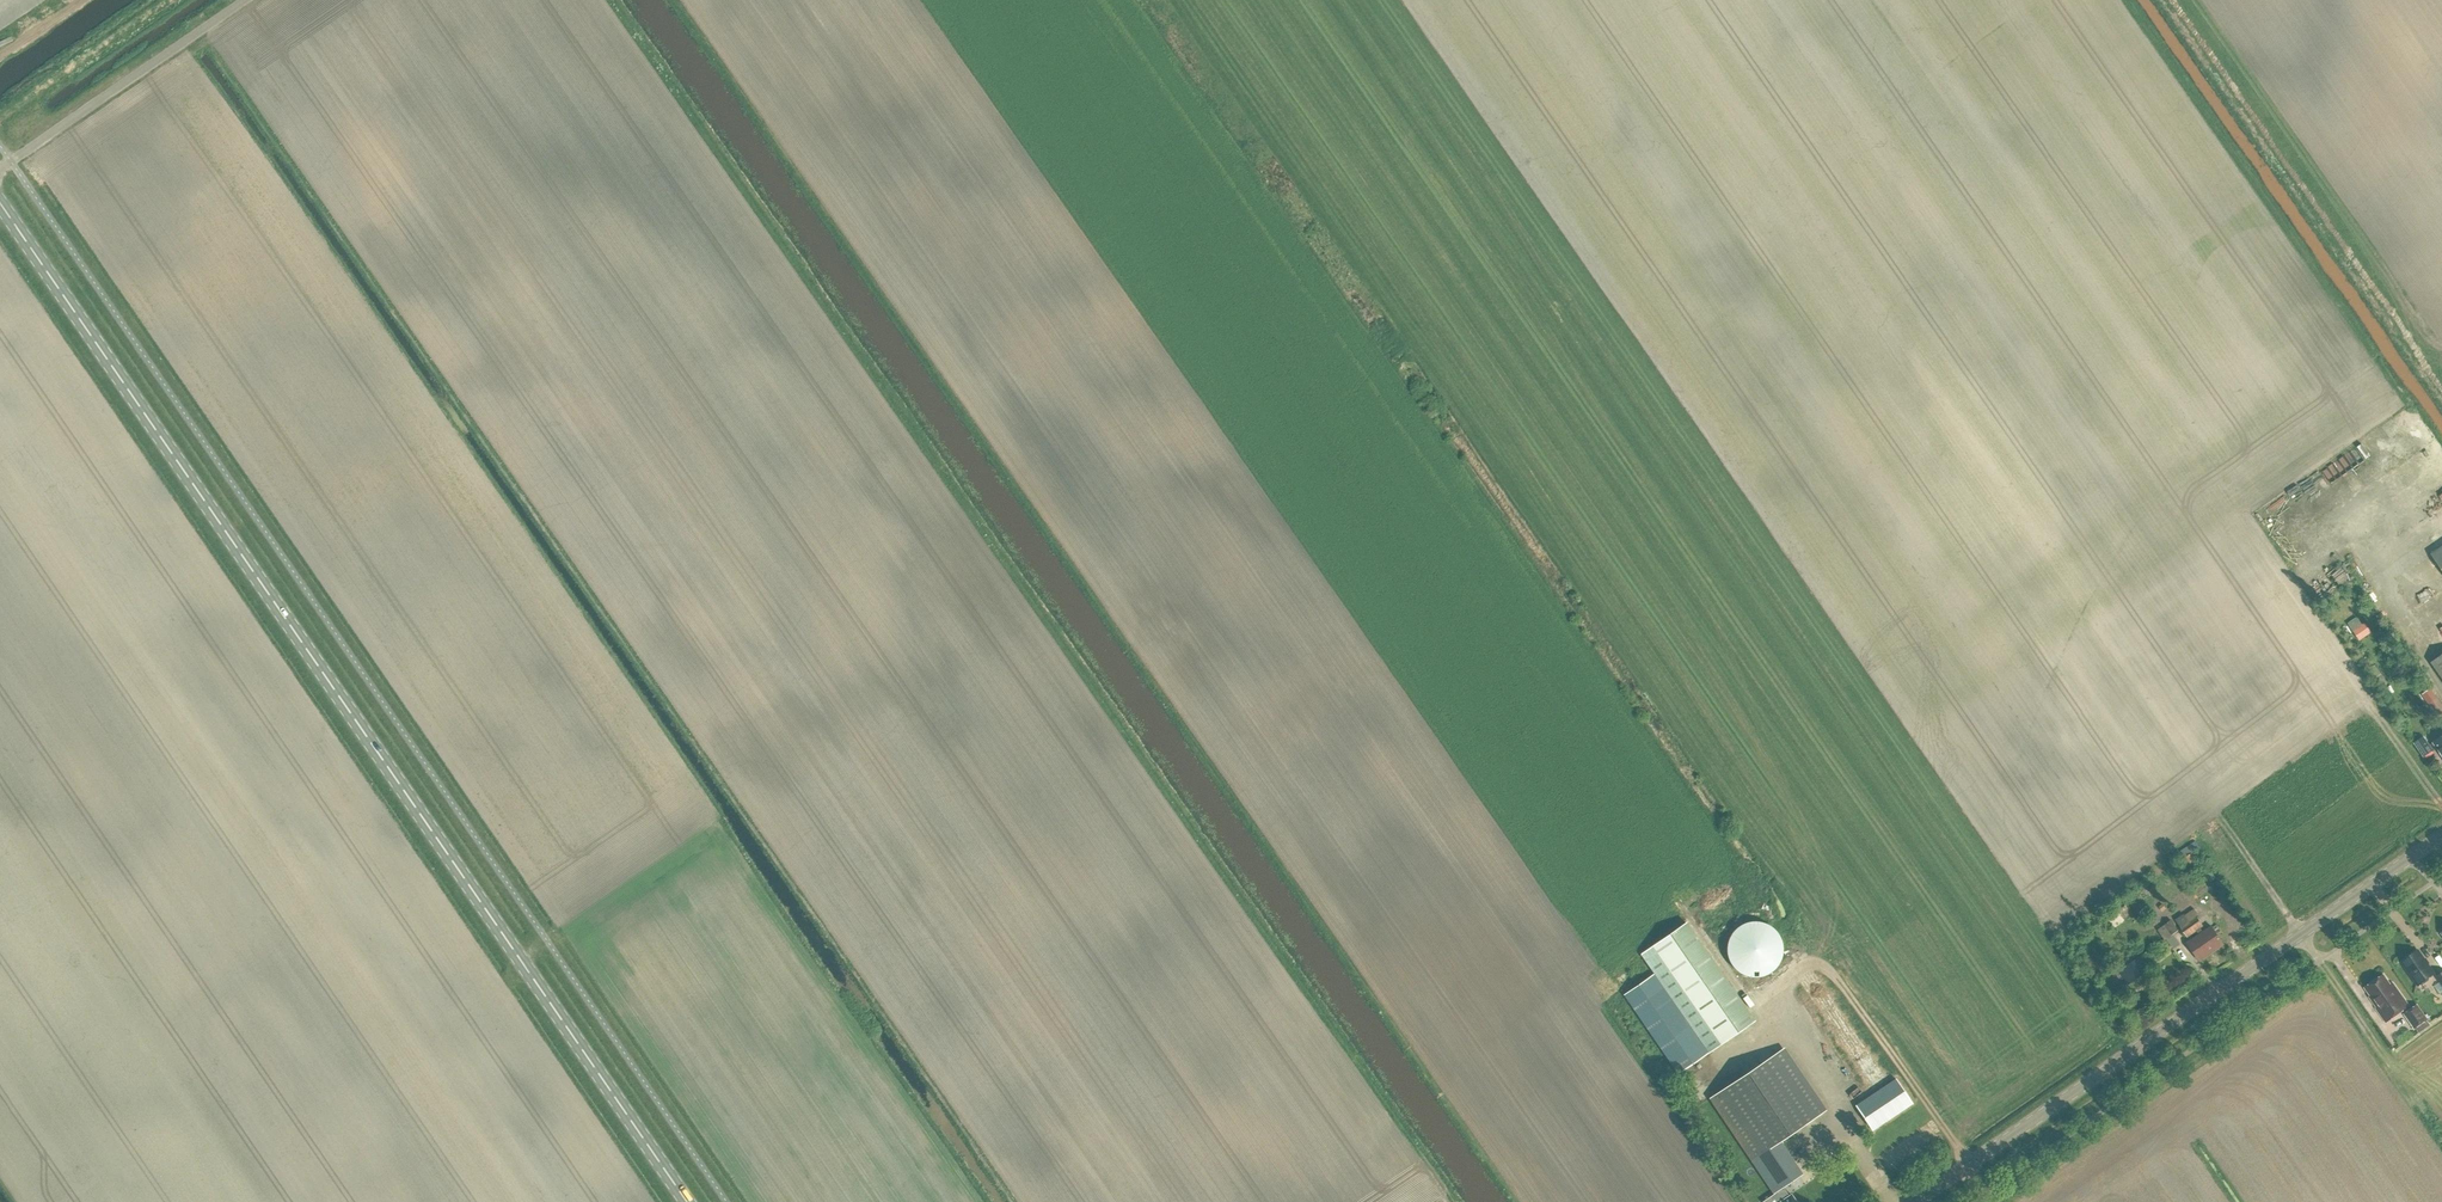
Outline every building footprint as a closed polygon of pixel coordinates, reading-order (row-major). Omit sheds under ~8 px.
[(2441,570),(2441,547),(2431,554),(2441,570)] [(2431,662),(2441,678),(2441,655),(2431,662)] [(2421,694),(2437,716),(2441,712),(2441,706),(2430,688),(2421,694)] [(2432,750),(2436,747),(2441,756),(2441,737),(2433,743),(2430,746),(2423,737),(2415,743),(2424,757),(2433,751),(2432,750)] [(2117,907),(2121,913),(2129,908),(2125,902),(2117,907)] [(2192,907),(2164,926),(2174,941),(2194,927),(2199,935),(2204,931),(2199,924),(2202,922),(2192,907)] [(1748,976),(1756,977),(1764,976),(1771,972),(1777,967),(1781,960),(1783,953),(1783,945),(1780,937),(1776,931),(1770,925),(1762,922),(1754,921),(1747,923),(1739,926),(1734,931),(1729,938),(1727,946),(1728,954),(1730,961),(1734,968),(1740,973),(1748,976)] [(1709,1053),(1754,1021),(1686,922),(1640,954),(1654,974),(1653,975),(1624,995),(1678,1074),(1707,1054),(1709,1053)] [(2187,943),(2200,961),(2224,944),(2212,926),(2204,931),(2199,935),(2196,937),(2187,943)] [(2401,962),(2418,985),(2420,984),(2422,984),(2428,980),(2428,978),(2435,973),(2428,964),(2428,962),(2426,960),(2425,960),(2418,950),(2401,962)] [(2138,958),(2126,966),(2135,981),(2148,973),(2138,958)] [(2383,974),(2365,988),(2371,996),(2369,997),(2377,1008),(2376,1008),(2386,1022),(2409,1006),(2393,983),(2391,985),(2383,974)] [(2404,1014),(2415,1028),(2428,1019),(2417,1005),(2404,1014)] [(1782,1049),(1711,1097),(1753,1160),(1779,1142),(1780,1141),(1824,1111),(1782,1049)] [(1855,1106),(1872,1130),(1912,1103),(1895,1078),(1855,1106)] [(1753,1160),(1775,1193),(1776,1194),(1781,1201),(1780,1201),(1796,1201),(1791,1195),(1789,1196),(1783,1187),(1802,1174),(1780,1141),(1779,1142),(1753,1160)]
